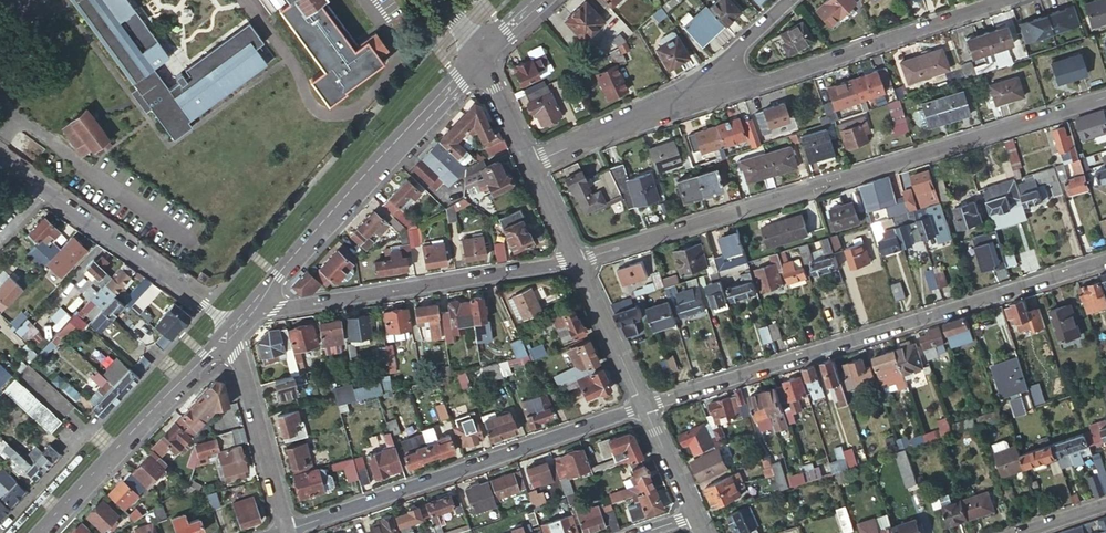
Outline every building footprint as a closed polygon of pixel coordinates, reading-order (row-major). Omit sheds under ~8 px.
[(174,139),(192,126),(188,120),(266,62),(255,48),(263,42),(248,22),(184,69),(188,75),(184,78),(180,73),(175,77),(179,82),(168,90),(153,69),(169,57),(126,0),(70,0),(174,139)] [(289,1),(280,8),(292,24),(291,25),(324,70),(311,80),(329,103),(345,91),(344,89),(381,61),(378,56),(388,48),(375,31),(357,44),(324,0),(288,0),(289,1)] [(602,0),(588,0),(601,14),(609,7),(602,0)] [(661,8),(667,15),(685,0),(670,0),(661,8)] [(725,27),(741,12),(730,0),(720,0),(709,10),(725,27)] [(816,11),(827,24),(835,15),(840,19),(845,15),(848,18),(855,12),(851,8),(856,4),(853,0),(827,0),(816,11)] [(1086,4),(1093,27),(1105,23),(1105,0),(1098,0),(1086,4)] [(605,24),(586,2),(565,21),(585,43),(605,24)] [(1024,44),(1081,25),(1075,6),(1018,25),(1024,44)] [(704,47),(725,27),(709,10),(707,7),(695,18),(687,26),(686,27),(704,47)] [(661,8),(659,10),(654,15),(659,23),(667,16),(667,15),(661,8)] [(689,12),(681,20),(687,26),(695,18),(689,12)] [(835,15),(827,24),(831,28),(840,19),(835,15)] [(805,33),(800,24),(773,40),(784,58),(811,43),(808,38),(810,36),(808,32),(805,33)] [(997,30),(986,34),(992,52),(995,62),(997,68),(1012,63),(1006,47),(1012,45),(1005,24),(996,27),(997,30)] [(661,42),(664,46),(678,38),(675,33),(673,33),(662,40),(661,42)] [(992,52),(986,34),(978,37),(977,34),(965,37),(972,58),(983,54),(992,52)] [(619,47),(626,41),(620,35),(613,41),(619,47)] [(690,58),(678,38),(664,46),(658,49),(670,69),(690,58)] [(630,51),(626,41),(619,47),(620,49),(610,53),(616,65),(597,74),(608,99),(628,90),(617,67),(627,62),(623,54),(630,51)] [(948,70),(941,50),(901,63),(908,84),(948,70)] [(992,52),(983,54),(986,65),(995,62),(992,52)] [(1086,75),(1080,55),(1052,64),(1059,84),(1086,75)] [(544,67),(540,59),(533,62),(532,59),(514,67),(522,84),(540,75),(537,70),(544,67)] [(965,79),(967,78),(977,75),(976,69),(973,69),(970,61),(961,65),(965,79)] [(977,75),(997,68),(995,62),(986,65),(976,69),(977,75)] [(889,104),(896,102),(891,84),(881,87),(876,72),(852,80),(859,103),(883,94),(887,105),(889,104)] [(577,80),(573,73),(566,76),(561,78),(564,85),(577,80)] [(1023,97),(1017,78),(990,87),(996,106),(1023,97)] [(859,103),(852,80),(827,88),(832,102),(822,105),(828,124),(830,123),(835,121),(838,121),(835,111),(859,103)] [(548,84),(528,93),(531,102),(529,103),(533,113),(537,111),(539,116),(543,125),(562,116),(548,84)] [(970,115),(963,92),(921,105),(922,110),(916,111),(921,126),(927,124),(929,128),(970,115)] [(473,122),(485,147),(501,139),(497,131),(493,134),(480,104),(474,101),(438,140),(465,166),(482,159),(479,154),(473,157),(467,150),(456,140),(470,125),(473,122)] [(906,123),(898,101),(896,102),(889,104),(896,126),(906,123)] [(788,121),(783,104),(762,110),(763,112),(755,114),(762,136),(770,133),(768,127),(788,121)] [(64,128),(70,137),(71,136),(75,140),(80,135),(82,137),(84,135),(89,142),(78,149),(84,157),(95,148),(96,150),(109,138),(110,137),(88,109),(64,128)] [(1079,118),(1085,139),(1105,133),(1105,110),(1079,118)] [(738,120),(716,127),(722,147),(745,140),(738,120)] [(752,120),(742,123),(750,149),(760,146),(752,120)] [(865,134),(861,125),(860,120),(852,123),(854,127),(846,130),(845,125),(838,128),(845,149),(849,151),(854,149),(853,146),(859,144),(860,147),(866,145),(867,142),(865,134)] [(895,135),(909,131),(906,123),(896,126),(893,127),(895,135)] [(456,140),(467,150),(474,142),(474,129),(470,125),(456,140)] [(1082,158),(1074,134),(1070,135),(1067,126),(1056,129),(1067,163),(1082,158)] [(725,157),(724,154),(722,147),(716,127),(688,136),(693,153),(700,151),(701,155),(712,151),(714,156),(715,160),(725,157)] [(825,141),(829,139),(825,130),(800,138),(809,163),(818,160),(830,156),(825,141)] [(71,136),(70,137),(69,137),(78,149),(89,142),(84,135),(82,137),(80,135),(75,140),(71,136)] [(114,144),(109,138),(96,150),(100,155),(114,144)] [(489,155),(508,146),(504,138),(501,139),(485,147),(489,155)] [(1015,138),(1006,140),(1012,160),(1015,169),(1024,166),(1015,138)] [(835,158),(829,139),(825,141),(830,156),(818,160),(819,164),(835,158)] [(465,166),(438,140),(412,167),(428,182),(436,174),(448,184),(465,166)] [(650,149),(655,167),(656,172),(681,164),(674,142),(650,149)] [(790,148),(765,155),(772,177),(798,169),(790,148)] [(645,161),(642,153),(629,157),(632,166),(645,161)] [(772,177),(765,155),(739,163),(747,185),(772,177)] [(715,160),(714,156),(690,163),(691,168),(715,160)] [(486,166),(482,158),(482,159),(465,166),(465,176),(480,169),(486,166)] [(1072,193),(1092,187),(1091,186),(1088,173),(1083,158),(1082,158),(1067,163),(1057,166),(1059,172),(1077,166),(1080,175),(1077,176),(1078,179),(1069,181),(1072,193)] [(486,166),(480,169),(482,174),(475,177),(477,180),(481,189),(481,188),(488,185),(491,193),(492,194),(512,184),(513,181),(509,174),(507,173),(505,174),(498,160),(486,166)] [(1015,169),(1012,160),(1003,163),(1009,181),(1017,178),(1015,169)] [(585,180),(577,163),(563,170),(567,178),(564,179),(569,189),(572,188),(577,200),(592,194),(589,188),(592,187),(588,179),(585,180)] [(622,166),(610,170),(610,171),(614,180),(625,175),(622,166)] [(1056,196),(1065,193),(1059,172),(1057,166),(1044,170),(1037,172),(1038,177),(1035,178),(1035,180),(1032,181),(1034,190),(1024,192),(1028,205),(1051,197),(1048,186),(1052,184),(1056,196)] [(1105,182),(1105,168),(1091,172),(1095,185),(1105,182)] [(480,169),(465,176),(465,185),(477,180),(475,177),(482,174),(480,169)] [(696,176),(703,196),(722,190),(720,181),(722,181),(721,175),(717,176),(716,170),(696,176)] [(931,170),(922,173),(914,175),(918,190),(919,190),(924,207),(941,202),(931,170)] [(600,183),(592,187),(589,188),(592,194),(577,200),(584,214),(622,196),(614,180),(610,171),(597,177),(600,183)] [(627,181),(625,175),(614,180),(622,196),(628,209),(658,199),(650,174),(627,181)] [(683,202),(703,196),(696,176),(677,182),(683,202)] [(898,200),(891,176),(861,185),(873,224),(887,219),(888,219),(894,217),(895,217),(911,212),(910,206),(908,201),(907,198),(898,200)] [(944,176),(936,179),(943,202),(951,199),(944,176)] [(993,212),(993,213),(1002,210),(1002,211),(1014,207),(1012,202),(1024,198),(1017,178),(1009,181),(986,188),(989,199),(990,202),(993,212)] [(407,180),(383,206),(390,212),(391,213),(399,204),(409,193),(415,199),(416,198),(421,192),(407,180)] [(488,185),(481,188),(484,194),(488,194),(491,193),(488,185)] [(986,188),(980,190),(983,201),(989,199),(986,188)] [(917,203),(912,189),(905,192),(907,198),(908,201),(910,206),(917,203)] [(425,196),(421,192),(416,198),(420,202),(425,196)] [(466,204),(463,199),(456,203),(446,208),(449,223),(457,221),(456,210),(466,204)] [(984,222),(977,201),(955,207),(958,218),(956,218),(960,229),(984,222)] [(862,222),(856,202),(833,209),(835,217),(831,218),(835,230),(862,222)] [(945,208),(943,202),(941,202),(924,207),(923,208),(919,209),(916,210),(919,220),(924,237),(938,232),(935,224),(940,223),(936,211),(945,208)] [(993,212),(990,202),(984,203),(987,214),(993,212)] [(665,216),(671,214),(667,203),(661,205),(665,216)] [(919,209),(917,203),(910,206),(911,212),(916,210),(919,209)] [(408,228),(420,222),(416,215),(410,220),(402,212),(404,209),(399,204),(391,213),(401,222),(408,228)] [(499,218),(514,250),(534,240),(530,230),(528,231),(522,218),(523,218),(519,209),(499,218)] [(391,213),(390,212),(384,219),(374,210),(351,235),(366,249),(374,241),(371,239),(375,235),(373,234),(371,232),(373,229),(375,231),(380,236),(389,225),(395,230),(397,227),(401,222),(391,213)] [(810,237),(803,217),(764,229),(771,249),(810,237)] [(886,252),(904,246),(898,227),(895,217),(894,217),(888,219),(887,219),(892,236),(882,239),(886,252)] [(50,261),(59,251),(53,244),(49,248),(47,247),(49,244),(47,242),(52,238),(53,239),(60,233),(44,218),(25,237),(34,246),(50,261)] [(882,253),(886,252),(882,239),(892,236),(887,219),(873,224),(882,253)] [(914,241),(924,237),(919,220),(913,222),(912,220),(906,222),(907,224),(898,227),(904,246),(915,243),(914,241)] [(397,227),(402,232),(408,228),(401,222),(397,227)] [(402,232),(401,232),(403,245),(400,245),(400,247),(401,250),(391,252),(391,248),(385,249),(387,259),(376,261),(378,273),(408,268),(407,256),(413,256),(411,246),(408,228),(402,232)] [(420,229),(408,228),(411,246),(420,245),(419,239),(422,239),(420,229)] [(746,250),(739,229),(730,231),(731,234),(722,237),(727,255),(746,250)] [(975,236),(981,271),(1001,267),(995,232),(975,236)] [(844,250),(839,234),(831,237),(836,253),(844,250)] [(484,236),(475,237),(463,239),(466,259),(487,255),(484,236)] [(87,250),(73,237),(59,251),(50,261),(46,265),(60,278),(87,250)] [(817,274),(840,267),(836,253),(831,237),(822,239),(824,246),(828,257),(815,261),(813,262),(816,274),(817,274)] [(857,245),(865,243),(863,237),(855,239),(857,245)] [(824,246),(822,239),(810,243),(812,249),(824,246)] [(424,252),(426,265),(447,262),(444,242),(422,245),(423,252),(424,252)] [(866,242),(865,243),(857,245),(848,248),(854,268),(872,262),(866,242)] [(504,243),(495,245),(499,262),(508,261),(504,243)] [(715,257),(715,256),(707,259),(702,243),(692,246),(692,243),(686,245),(687,248),(676,251),(683,273),(709,265),(711,274),(716,272),(720,271),(715,257)] [(801,246),(810,276),(816,274),(813,262),(815,261),(812,249),(810,243),(801,246)] [(338,249),(321,268),(333,280),(334,281),(339,280),(341,278),(343,280),(347,280),(353,274),(352,270),(350,268),(354,264),(351,262),(355,257),(343,245),(339,250),(338,249)] [(26,254),(42,269),(46,265),(50,261),(34,246),(26,254)] [(786,270),(790,282),(808,276),(805,266),(797,268),(794,260),(789,262),(787,255),(786,255),(785,251),(780,252),(786,270)] [(763,291),(785,284),(781,271),(786,270),(780,252),(772,255),(775,264),(756,270),(763,291)] [(723,255),(715,257),(720,271),(729,268),(735,266),(733,260),(725,263),(723,255)] [(735,266),(750,262),(747,255),(733,260),(735,266)] [(104,284),(110,278),(101,270),(108,263),(101,258),(95,264),(93,262),(86,268),(96,278),(93,282),(96,286),(98,284),(102,287),(104,284)] [(648,277),(643,261),(620,268),(624,284),(648,277)] [(751,266),(750,262),(735,266),(729,268),(730,272),(751,266)] [(134,271),(124,264),(118,270),(121,272),(113,281),(110,278),(104,284),(110,289),(113,292),(127,278),(134,271)] [(333,280),(321,268),(314,276),(327,287),(333,280)] [(733,300),(759,292),(751,268),(748,269),(749,271),(741,274),(743,282),(729,287),(733,300)] [(203,283),(208,275),(201,269),(196,275),(195,277),(203,283)] [(118,270),(110,278),(113,281),(121,272),(118,270)] [(321,284),(306,270),(292,285),(302,294),(313,293),(321,284)] [(785,284),(790,282),(786,270),(781,271),(785,284)] [(663,279),(661,272),(653,274),(658,290),(666,288),(663,279)] [(949,286),(945,272),(937,274),(941,288),(949,286)] [(677,284),(680,284),(677,275),(663,279),(666,288),(677,284)] [(940,289),(935,275),(929,277),(934,291),(940,289)] [(1,312),(23,289),(17,284),(9,276),(0,286),(0,311),(1,312)] [(151,283),(143,277),(121,300),(129,306),(151,283)] [(17,284),(23,289),(28,284),(22,278),(17,284)] [(130,281),(127,278),(113,292),(116,295),(130,281)] [(684,316),(708,308),(701,287),(698,278),(688,281),(691,289),(679,293),(677,284),(666,288),(670,301),(671,301),(676,316),(683,314),(684,316)] [(731,307),(729,301),(722,280),(719,282),(701,287),(708,308),(715,306),(717,312),(731,307)] [(892,286),(897,302),(907,299),(902,282),(892,286)] [(1080,289),(1079,289),(1083,301),(1084,301),(1088,314),(1105,308),(1105,297),(1101,282),(1080,289)] [(110,289),(104,284),(102,287),(96,293),(90,300),(102,310),(111,319),(123,307),(113,297),(109,302),(103,296),(110,289)] [(88,302),(90,300),(96,293),(91,288),(82,297),(88,302)] [(514,297),(509,299),(517,317),(522,314),(524,318),(542,310),(531,288),(513,296),(514,297)] [(644,295),(646,301),(655,298),(653,292),(644,295)] [(475,322),(478,342),(495,339),(491,319),(487,319),(486,311),(488,311),(487,304),(485,304),(484,295),(471,297),(471,300),(475,322)] [(449,303),(451,310),(442,312),(447,341),(456,340),(453,326),(475,322),(471,300),(461,301),(458,299),(451,300),(449,303)] [(1031,318),(1025,299),(1012,303),(1013,306),(1007,307),(1012,325),(1016,324),(1016,328),(1020,326),(1019,322),(1031,318)] [(75,315),(80,320),(90,310),(94,314),(91,318),(93,320),(102,310),(90,300),(88,302),(75,315)] [(623,301),(612,305),(621,325),(651,315),(649,308),(646,301),(643,302),(639,303),(640,306),(635,307),(630,309),(628,300),(623,301)] [(153,322),(157,326),(165,334),(168,337),(180,323),(182,324),(188,317),(187,316),(188,315),(173,301),(153,322)] [(657,330),(677,324),(678,323),(676,316),(671,301),(670,301),(649,308),(651,315),(656,330),(657,330)] [(430,317),(431,327),(437,326),(438,332),(441,331),(440,326),(441,326),(437,303),(417,306),(419,325),(427,324),(426,317),(430,317)] [(1067,305),(1050,311),(1060,342),(1081,335),(1075,315),(1071,317),(1067,305)] [(408,308),(385,311),(390,340),(403,338),(402,329),(412,328),(408,308)] [(572,309),(553,318),(557,327),(567,323),(573,337),(585,332),(580,322),(579,323),(572,309)] [(99,332),(111,319),(102,310),(93,320),(90,323),(99,332)] [(348,318),(351,339),(370,336),(373,336),(369,314),(348,318)] [(79,332),(86,325),(80,320),(75,315),(68,322),(64,327),(69,332),(74,327),(79,332)] [(974,340),(967,317),(944,324),(952,347),(974,340)] [(325,345),(326,345),(328,355),(342,352),(344,350),(342,339),(345,338),(341,319),(321,322),(325,345)] [(37,333),(25,322),(16,333),(27,344),(37,333)] [(770,325),(774,340),(783,337),(778,323),(770,325)] [(313,324),(289,330),(294,351),(301,349),(319,344),(313,324)] [(766,342),(774,340),(770,325),(762,328),(766,342)] [(64,327),(56,335),(62,340),(69,332),(64,327)] [(287,356),(292,375),(300,373),(300,371),(294,351),(289,330),(288,327),(280,330),(279,328),(270,331),(259,342),(265,362),(287,356)] [(928,335),(920,337),(928,360),(938,356),(935,346),(944,343),(939,327),(930,330),(931,334),(928,335)] [(174,342),(173,341),(168,337),(165,334),(154,346),(163,354),(174,342)] [(50,341),(56,346),(62,340),(56,335),(50,341)] [(351,339),(352,343),(355,344),(356,345),(371,343),(370,336),(351,339)] [(522,356),(529,354),(528,353),(520,336),(510,341),(518,357),(522,356)] [(584,374),(594,369),(592,364),(599,361),(588,340),(576,345),(577,348),(572,350),(581,370),(582,369),(584,374)] [(50,341),(37,355),(42,360),(56,346),(50,341)] [(903,348),(896,350),(903,374),(923,367),(916,343),(911,345),(903,348)] [(37,355),(26,344),(20,351),(31,361),(37,355)] [(394,344),(386,346),(389,363),(390,367),(398,366),(394,344)] [(389,363),(386,346),(377,347),(380,364),(389,363)] [(529,354),(532,362),(545,356),(541,347),(528,353),(529,354)] [(301,349),(294,351),(300,371),(307,369),(301,349)] [(903,374),(896,350),(882,354),(881,353),(875,355),(875,356),(873,357),(882,386),(896,381),(899,390),(907,387),(903,374)] [(1003,398),(1030,389),(1017,350),(994,357),(996,364),(1003,385),(1000,386),(1003,398)] [(498,362),(504,377),(511,374),(509,367),(532,362),(529,354),(522,356),(518,357),(509,359),(498,362)] [(666,358),(671,373),(680,370),(675,356),(666,358)] [(135,368),(144,376),(153,366),(144,358),(135,368)] [(849,404),(835,358),(822,363),(829,386),(835,384),(842,406),(849,404)] [(875,376),(872,365),(866,367),(863,358),(843,364),(845,372),(842,373),(844,377),(855,374),(857,382),(875,376)] [(103,377),(123,395),(138,378),(128,368),(127,369),(117,360),(103,377)] [(483,385),(504,377),(498,362),(482,366),(475,368),(477,375),(479,374),(483,385)] [(7,377),(10,374),(0,364),(0,384),(7,377)] [(823,385),(816,364),(804,368),(811,391),(816,390),(815,387),(823,385)] [(1003,385),(996,364),(992,365),(1000,386),(1003,385)] [(441,370),(443,376),(453,374),(451,365),(441,368),(441,370)] [(567,382),(565,383),(568,389),(580,384),(586,396),(599,390),(600,392),(610,387),(601,367),(594,369),(584,374),(578,377),(567,382)] [(143,377),(144,376),(135,368),(134,369),(143,377)] [(441,370),(423,374),(424,381),(438,378),(443,376),(441,370)] [(464,388),(472,385),(467,370),(458,372),(464,388)] [(308,382),(305,371),(300,373),(292,375),(275,380),(278,391),(280,390),(282,398),(299,394),(297,385),(308,382)] [(575,371),(565,375),(567,382),(578,377),(575,371)] [(92,412),(100,419),(123,395),(103,377),(98,372),(94,376),(92,374),(89,377),(100,386),(84,403),(91,408),(89,410),(92,412)] [(354,388),(357,399),(379,393),(393,390),(391,375),(379,378),(380,381),(354,388)] [(811,404),(802,376),(783,382),(784,385),(777,388),(782,403),(789,401),(792,413),(799,411),(798,407),(811,404)] [(12,381),(7,377),(0,384),(0,389),(2,391),(12,381)] [(216,378),(199,396),(213,409),(214,407),(230,403),(224,380),(216,378)] [(438,378),(424,381),(427,388),(440,384),(438,378)] [(61,422),(14,379),(12,381),(2,391),(49,434),(61,422)] [(69,384),(64,390),(76,400),(81,394),(69,384)] [(335,389),(340,404),(348,402),(357,399),(354,388),(353,384),(335,389)] [(825,394),(823,385),(815,387),(816,390),(811,391),(813,398),(825,394)] [(1060,385),(1054,387),(1059,401),(1064,399),(1060,385)] [(777,388),(777,387),(764,391),(771,415),(773,419),(776,431),(790,427),(786,415),(784,410),(782,403),(777,388)] [(554,388),(546,391),(546,392),(552,404),(560,401),(554,388)] [(747,402),(742,388),(735,390),(736,394),(729,396),(729,397),(710,403),(713,413),(706,415),(710,423),(712,428),(718,426),(717,422),(742,415),(742,413),(745,412),(742,403),(747,402)] [(771,415),(764,391),(750,395),(758,419),(759,419),(761,425),(767,423),(769,429),(768,430),(770,435),(777,433),(776,431),(773,419),(771,415)] [(549,406),(552,404),(546,392),(522,401),(530,426),(542,422),(541,420),(553,416),(549,406)] [(199,396),(182,416),(189,422),(186,425),(192,432),(196,428),(209,413),(213,409),(199,396)] [(1023,396),(1010,401),(1015,417),(1028,412),(1023,396)] [(786,415),(792,413),(789,401),(782,403),(784,410),(786,415)] [(340,404),(342,411),(350,409),(348,402),(340,404)] [(443,419),(451,416),(446,402),(438,405),(443,419)] [(750,415),(747,402),(742,403),(745,412),(742,413),(742,415),(743,417),(750,415)] [(279,415),(286,442),(308,435),(304,420),(301,421),(298,410),(279,415)] [(459,425),(456,426),(462,445),(471,441),(471,443),(480,439),(478,437),(484,435),(475,410),(470,412),(470,413),(456,418),(459,425)] [(497,410),(484,414),(492,438),(518,429),(515,419),(514,419),(511,411),(499,415),(497,410)] [(1002,419),(999,411),(986,415),(989,423),(1002,419)] [(209,413),(196,428),(198,430),(203,435),(216,420),(209,413)] [(989,423),(986,415),(977,418),(980,426),(989,423)] [(189,422),(182,416),(161,439),(175,453),(176,452),(178,453),(180,450),(183,453),(190,446),(185,442),(192,436),(190,434),(192,432),(186,425),(189,422)] [(389,420),(393,433),(401,430),(397,417),(389,420)] [(953,435),(950,427),(947,418),(939,420),(942,429),(923,435),(923,437),(925,444),(953,435)] [(976,427),(974,419),(950,427),(953,435),(976,427)] [(1086,433),(1090,446),(1105,441),(1105,421),(1105,419),(1089,425),(1092,431),(1086,433)] [(710,423),(705,425),(711,439),(716,437),(712,428),(710,423)] [(713,446),(715,449),(720,447),(717,440),(716,437),(711,439),(705,425),(704,424),(679,435),(684,446),(689,444),(694,455),(713,446)] [(720,427),(718,426),(712,428),(716,437),(717,440),(723,437),(723,435),(720,427)] [(241,444),(249,442),(245,427),(232,430),(237,445),(241,444)] [(198,455),(207,453),(219,450),(237,445),(232,430),(214,436),(215,439),(201,443),(198,430),(196,428),(192,432),(195,443),(198,455)] [(389,472),(404,467),(392,432),(384,434),(387,441),(389,448),(381,451),(369,455),(377,477),(390,473),(389,472)] [(423,459),(432,456),(428,444),(423,432),(402,439),(406,449),(404,449),(410,466),(423,461),(423,459)] [(615,459),(590,468),(593,475),(628,461),(643,455),(633,433),(628,432),(599,442),(604,457),(614,453),(615,459)] [(428,444),(432,456),(442,452),(443,454),(456,449),(451,433),(438,438),(439,440),(428,444)] [(1075,464),(1075,466),(1076,467),(1086,464),(1084,457),(1088,455),(1086,448),(1090,446),(1086,433),(1066,440),(1071,453),(1073,460),(1075,464)] [(923,437),(911,441),(913,448),(925,444),(923,437)] [(1041,441),(1043,448),(1054,444),(1052,438),(1041,441)] [(1071,453),(1066,440),(1054,444),(1060,460),(1063,469),(1075,464),(1073,460),(1071,453)] [(379,443),(381,451),(389,448),(387,441),(379,443)] [(25,459),(6,442),(1,447),(4,449),(2,450),(22,468),(16,474),(29,486),(42,471),(27,457),(25,459)] [(288,447),(295,473),(315,468),(308,442),(288,447)] [(734,449),(732,442),(724,446),(726,452),(734,449)] [(183,478),(189,483),(195,465),(198,455),(195,443),(183,478)] [(27,457),(42,471),(60,453),(50,444),(43,452),(36,446),(27,457)] [(247,468),(241,444),(237,445),(219,450),(224,474),(226,473),(229,481),(246,476),(244,468),(247,468)] [(1043,448),(1022,455),(1026,467),(1033,465),(1035,469),(1037,469),(1047,465),(1060,460),(1054,444),(1043,448)] [(1022,455),(1019,445),(996,454),(1004,477),(1027,469),(1026,467),(1022,455)] [(846,459),(843,452),(842,446),(834,448),(839,461),(846,459)] [(552,458),(559,479),(568,476),(590,468),(583,448),(552,458)] [(848,469),(858,466),(852,449),(843,452),(846,459),(848,469)] [(153,450),(134,472),(151,487),(156,481),(156,480),(165,470),(163,468),(167,463),(153,450)] [(718,450),(711,454),(719,468),(726,465),(718,450)] [(917,483),(906,450),(900,452),(896,453),(907,487),(917,483)] [(198,455),(195,465),(206,462),(205,459),(208,458),(207,453),(198,455)] [(355,458),(358,470),(367,467),(363,453),(354,455),(355,458)] [(701,481),(721,471),(719,468),(711,454),(692,463),(701,481)] [(1095,460),(1098,469),(1099,473),(1100,474),(1105,472),(1105,466),(1102,454),(1094,457),(1095,460)] [(646,462),(643,455),(628,461),(635,476),(630,478),(634,485),(630,486),(632,489),(621,492),(620,490),(609,493),(611,498),(606,499),(608,504),(611,502),(637,493),(655,487),(644,463),(646,462)] [(770,457),(763,460),(765,468),(773,465),(772,461),(770,457)] [(355,458),(334,463),(335,469),(345,466),(349,479),(360,477),(358,470),(355,458)] [(780,459),(772,461),(773,465),(775,474),(776,478),(780,491),(789,488),(787,483),(786,479),(784,473),(780,459)] [(842,471),(848,469),(846,459),(839,461),(829,464),(832,474),(835,473),(842,471)] [(546,462),(527,468),(535,489),(558,481),(553,468),(549,469),(546,462)] [(1,465),(0,466),(0,475),(4,480),(10,474),(1,465)] [(773,465),(765,468),(764,468),(766,473),(762,474),(763,477),(775,474),(773,465)] [(315,468),(295,473),(301,496),(326,490),(332,488),(334,486),(331,477),(329,475),(326,476),(326,475),(327,474),(325,467),(324,467),(319,468),(319,467),(315,468)] [(367,467),(358,470),(360,477),(362,484),(371,482),(367,467)] [(794,487),(807,482),(805,474),(803,469),(789,473),(791,477),(794,487)] [(807,482),(822,477),(820,469),(805,474),(807,482)] [(125,507),(123,510),(135,520),(150,510),(142,502),(133,511),(127,506),(145,486),(130,471),(110,493),(125,507)] [(526,488),(520,471),(492,480),(499,498),(526,488)] [(846,483),(842,471),(835,473),(839,485),(846,483)] [(789,472),(784,473),(786,479),(789,488),(794,487),(791,477),(789,473),(789,472)] [(10,506),(25,490),(10,474),(4,480),(11,486),(1,497),(10,506)] [(705,487),(710,497),(743,482),(741,477),(734,480),(732,475),(705,487)] [(1092,477),(1099,496),(1105,494),(1105,492),(1102,480),(1100,475),(1097,476),(1092,477)] [(568,476),(559,479),(565,495),(566,495),(574,492),(568,476)] [(758,498),(780,491),(776,478),(767,480),(768,485),(755,489),(758,498)] [(497,505),(489,481),(466,490),(474,513),(497,505)] [(743,482),(710,497),(715,507),(741,495),(739,490),(745,487),(743,482)] [(189,483),(177,491),(182,497),(195,487),(189,483)] [(663,504),(655,487),(637,493),(640,501),(627,506),(631,518),(660,509),(663,504)] [(746,490),(750,501),(758,498),(755,489),(754,487),(746,490)] [(221,505),(216,491),(207,494),(213,508),(221,505)] [(543,503),(547,502),(544,493),(538,495),(537,491),(528,494),(533,507),(543,503)] [(577,498),(575,492),(574,492),(566,495),(573,513),(575,518),(579,516),(584,532),(604,525),(597,504),(580,510),(576,498),(577,498)] [(988,492),(963,500),(969,519),(985,514),(987,518),(996,515),(995,511),(992,501),(988,492)] [(1071,493),(1075,504),(1081,501),(1078,493),(1075,495),(1073,492),(1071,493)] [(431,515),(434,525),(437,532),(457,532),(459,532),(470,529),(469,524),(443,532),(440,524),(436,513),(440,511),(454,506),(456,513),(464,510),(458,493),(451,495),(451,494),(427,503),(432,514),(431,515)] [(254,495),(234,502),(242,526),(262,519),(254,495)] [(102,500),(88,517),(103,531),(107,526),(111,530),(117,524),(115,522),(118,520),(115,518),(118,515),(102,500)] [(969,519),(963,500),(943,507),(950,526),(969,519)] [(168,518),(162,502),(154,507),(159,521),(168,518)] [(609,523),(612,531),(620,529),(616,518),(617,518),(611,502),(608,504),(603,505),(609,523)] [(788,511),(785,502),(776,505),(779,514),(788,511)] [(546,510),(543,503),(533,507),(536,517),(544,514),(543,511),(546,510)] [(603,505),(602,503),(597,504),(604,525),(609,523),(603,505)] [(396,516),(399,525),(401,532),(402,532),(406,532),(413,530),(410,523),(423,518),(419,505),(418,506),(417,505),(416,505),(416,504),(410,506),(411,508),(409,509),(409,511),(396,516)] [(738,532),(759,532),(747,506),(729,514),(738,532)] [(853,525),(846,506),(837,509),(844,529),(853,525)] [(444,523),(440,511),(436,513),(440,524),(444,523)] [(178,532),(195,532),(205,529),(201,517),(189,521),(186,513),(173,517),(178,532)] [(576,522),(575,518),(573,513),(542,524),(545,532),(580,532),(576,522)] [(893,527),(888,514),(877,518),(881,531),(893,527)] [(399,532),(397,526),(393,515),(382,518),(384,522),(371,526),(373,532),(399,532)] [(1098,520),(1099,522),(1097,526),(1099,531),(1094,532),(1105,532),(1105,517),(1098,520)] [(893,527),(881,531),(877,518),(861,523),(864,532),(895,532),(893,527)] [(476,519),(468,522),(469,524),(470,529),(478,526),(476,519)] [(895,532),(922,532),(919,524),(917,519),(893,527),(895,532)] [(82,522),(72,532),(94,532),(82,522)] [(1091,528),(1090,525),(1089,522),(1082,525),(1085,532),(1093,532),(1091,528)] [(154,523),(136,529),(137,532),(151,532),(156,531),(154,523)] [(539,524),(529,527),(531,532),(528,532),(542,532),(539,524)] [(1082,525),(1059,532),(1085,532),(1082,525)]
